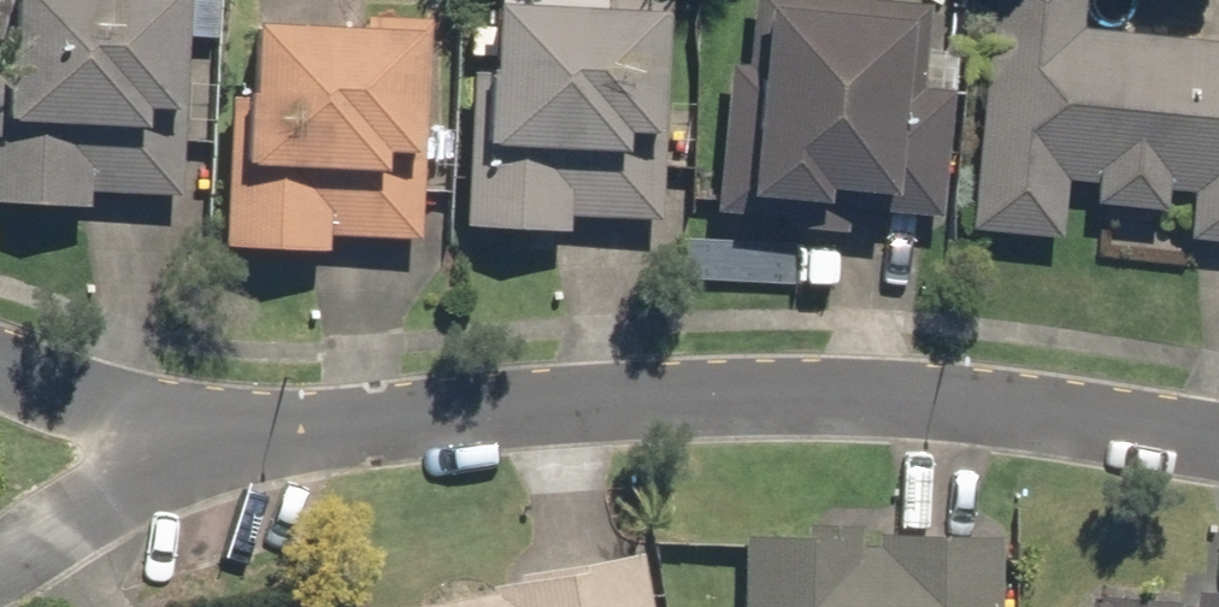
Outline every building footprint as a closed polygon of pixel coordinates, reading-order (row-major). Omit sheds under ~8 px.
[(0,95),(0,201),(99,207),(101,189),(190,195),(202,0),(26,0),(21,75),(1,74),(0,95)] [(469,220),(578,226),(579,207),(670,211),(681,1),(661,0),(504,0),(501,64),(477,63),(469,220)] [(718,211),(874,228),(877,203),(948,211),(964,73),(933,69),(941,3),(913,0),(762,0),(755,59),(735,57),(718,211)] [(972,226),(1067,235),(1071,193),(1196,205),(1193,236),(1218,238),(1218,38),(1090,25),(1093,0),(994,0),(972,226)] [(230,90),(224,241),(335,245),(335,229),(429,233),(438,16),(257,8),(254,91),(230,90)] [(749,606),(1006,606),(1007,531),(885,528),(884,542),(865,542),(865,520),(811,519),(811,537),(751,535),(749,606)] [(645,548),(523,571),(524,577),(495,582),(496,589),(406,605),(406,606),(656,606),(645,548)] [(1200,584),(1199,601),(1184,600),(1184,597),(1094,590),(1093,606),(1218,606),(1218,585),(1200,584)]
